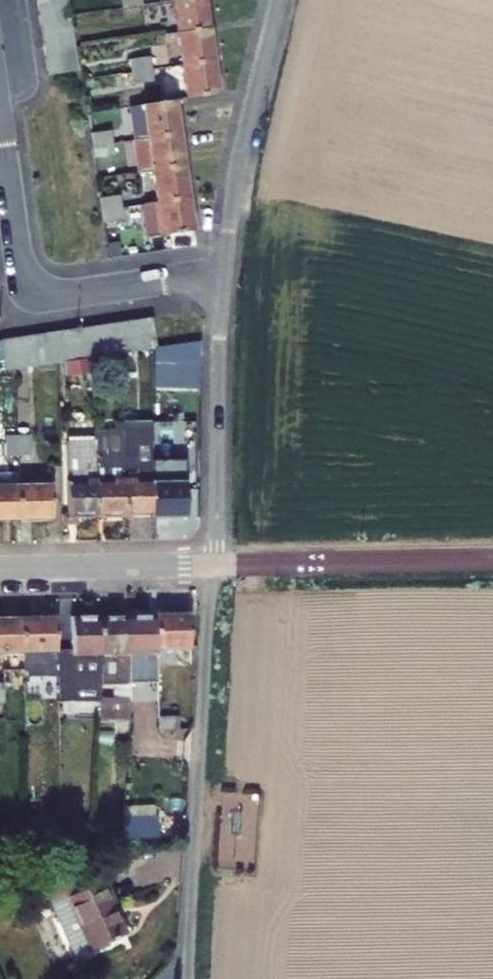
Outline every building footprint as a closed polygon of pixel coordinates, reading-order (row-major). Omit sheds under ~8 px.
[(42,9),(70,6),(70,0),(41,0),(42,9)] [(178,31),(211,27),(208,0),(175,0),(178,31)] [(144,2),(124,4),(126,16),(146,14),(144,2)] [(211,27),(178,31),(181,63),(215,59),(211,27)] [(150,53),(130,55),(131,67),(151,65),(150,53)] [(215,59),(181,63),(185,95),(218,92),(215,59)] [(151,65),(131,67),(133,80),(153,78),(151,65)] [(178,96),(143,100),(147,134),(181,130),(178,96)] [(108,125),(88,127),(89,139),(109,138),(108,125)] [(181,130),(147,134),(150,167),(185,164),(181,130)] [(109,138),(89,139),(90,152),(110,150),(109,138)] [(185,164),(150,167),(154,201),(188,197),(185,164)] [(114,193),(94,195),(96,208),(115,205),(114,193)] [(188,197),(154,201),(142,202),(145,234),(192,229),(188,197)] [(115,205),(96,208),(97,220),(117,218),(115,205)] [(122,326),(126,353),(142,351),(138,324),(122,326)] [(108,328),(112,355),(126,353),(122,326),(108,328)] [(92,330),(96,357),(112,355),(108,328),(92,330)] [(76,332),(79,359),(96,357),(92,330),(76,332)] [(61,334),(65,361),(79,359),(76,332),(61,334)] [(47,336),(51,363),(65,361),(61,334),(47,336)] [(32,337),(35,365),(51,363),(47,336),(32,337)] [(199,336),(154,342),(153,384),(198,384),(199,336)] [(16,339),(20,367),(35,365),(32,337),(16,339)] [(5,369),(20,367),(16,339),(1,341),(5,369)] [(142,434),(114,435),(115,460),(116,528),(143,528),(142,496),(142,475),(142,453),(142,434)] [(12,446),(13,465),(24,465),(24,445),(12,446)] [(0,466),(13,465),(12,446),(0,446),(0,459),(0,466)] [(153,453),(142,453),(142,475),(152,475),(153,453)] [(115,460),(88,461),(89,529),(116,528),(115,460)] [(89,529),(88,461),(59,461),(60,526),(54,527),(55,536),(70,536),(70,530),(89,529)] [(12,498),(12,487),(0,488),(0,532),(13,532),(12,498)] [(176,495),(142,496),(143,528),(176,527),(176,495)] [(43,497),(12,498),(13,532),(44,531),(43,497)] [(179,620),(147,621),(147,673),(178,672),(179,620)] [(147,621),(119,622),(119,674),(147,673),(147,621)] [(92,675),(91,689),(119,689),(119,674),(119,622),(91,623),(92,675)] [(91,690),(91,689),(92,675),(91,623),(62,623),(63,675),(46,676),(46,707),(65,707),(65,690),(91,690)] [(45,624),(16,625),(16,657),(46,657),(45,624)] [(16,625),(0,625),(0,658),(16,657),(16,625)] [(28,687),(16,687),(16,706),(29,706),(28,687)] [(138,691),(119,691),(119,711),(138,711),(138,691)] [(167,719),(147,719),(148,733),(167,733),(167,719)] [(110,825),(108,845),(145,844),(145,824),(110,825)] [(64,883),(50,890),(80,957),(126,936),(114,907),(117,905),(107,882),(71,898),(64,883)]
